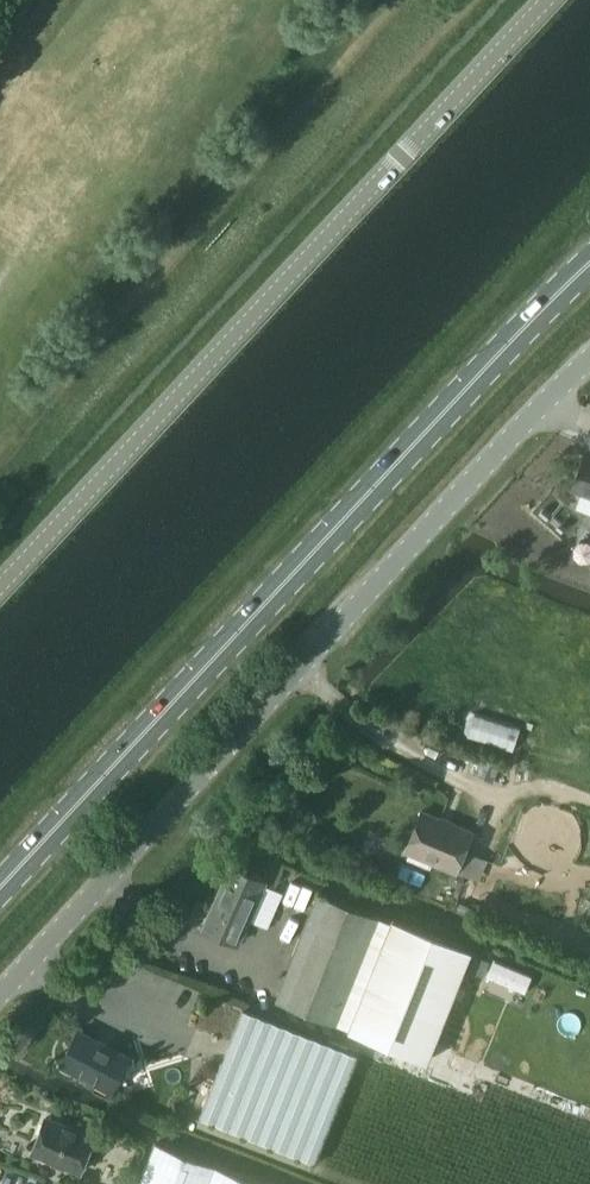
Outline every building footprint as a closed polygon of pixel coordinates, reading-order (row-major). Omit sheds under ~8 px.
[(572,487),(589,493),(589,455),(585,453),(572,487)] [(575,546),(575,554),(581,559),(589,559),(589,558),(589,541),(588,539),(581,540),(575,546)] [(482,758),(476,775),(493,781),(500,765),(482,758)] [(406,850),(457,871),(473,831),(423,810),(406,850)] [(231,866),(204,926),(239,942),(249,918),(268,926),(284,892),(265,883),(266,881),(231,866)] [(457,871),(451,875),(451,882),(458,886),(464,882),(463,874),(457,871)] [(277,999),(336,1022),(379,915),(319,892),(277,999)] [(480,907),(462,899),(458,909),(476,917),(480,907)] [(393,918),(349,1028),(365,1034),(428,1059),(429,1058),(435,1044),(472,950),(393,918)] [(476,955),(471,967),(485,972),(490,960),(476,955)] [(244,1007),(201,1114),(315,1159),(358,1052),(244,1007)] [(61,1063),(112,1090),(131,1056),(79,1029),(61,1063)] [(33,1151),(81,1171),(95,1136),(47,1116),(33,1151)] [(156,1142),(139,1183),(264,1183),(156,1142)]
